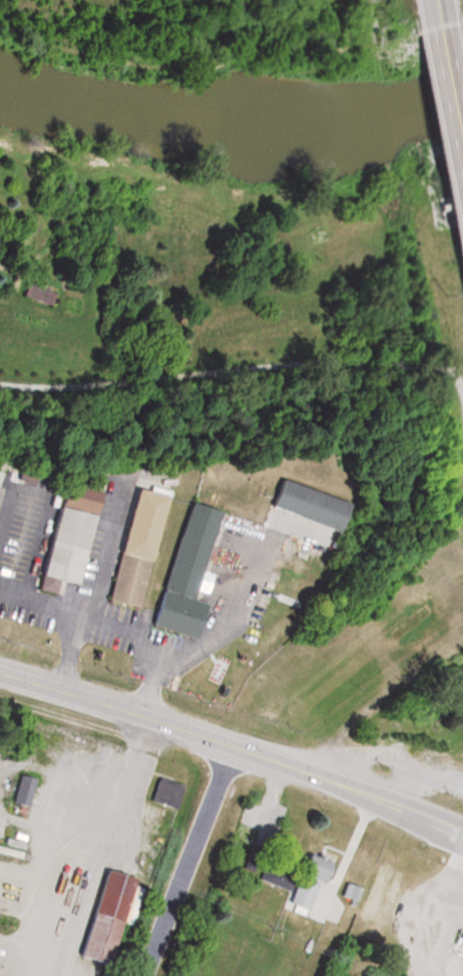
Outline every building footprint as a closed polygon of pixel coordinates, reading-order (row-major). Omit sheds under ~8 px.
[(266,470),(255,496),(319,521),(330,495),(266,470)] [(122,482),(152,489),(126,600),(96,593),(122,482)] [(45,498),(80,507),(64,576),(28,568),(45,498)] [(177,498),(203,507),(175,590),(192,595),(179,633),(137,619),(177,498)] [(16,800),(33,806),(43,775),(26,769),(16,800)] [(283,905),(307,912),(323,859),(300,852),(293,874),(259,864),(255,880),(287,889),(283,905)] [(355,916),(372,921),(388,869),(371,863),(355,916)] [(84,956),(123,966),(146,875),(107,865),(84,956)] [(356,889),(342,882),(335,896),(350,902),(356,889)] [(459,924),(462,925),(462,954),(451,951),(459,924)]
